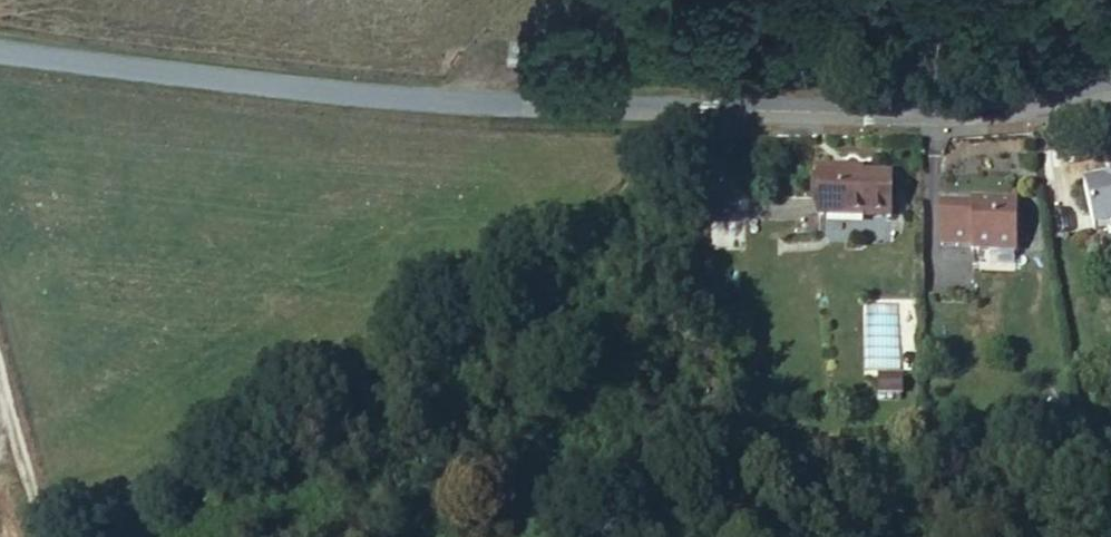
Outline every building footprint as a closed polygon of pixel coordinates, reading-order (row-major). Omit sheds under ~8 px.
[(883,208),(883,162),(813,159),(812,207),(883,208)] [(1079,167),(1085,212),(1103,209),(1110,208),(1110,163),(1098,164),(1079,167)] [(1008,186),(1007,180),(963,182),(963,190),(931,190),(933,233),(966,232),(966,237),(1009,235),(1009,224),(1008,186)] [(892,367),(869,367),(868,384),(892,384),(892,367)] [(1051,384),(1038,386),(1040,396),(1053,394),(1051,384)]
